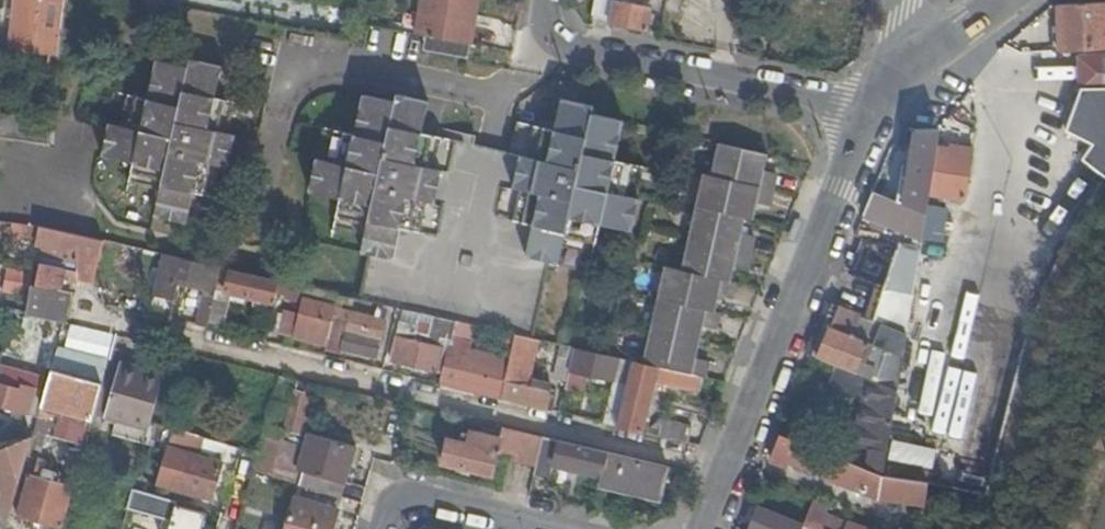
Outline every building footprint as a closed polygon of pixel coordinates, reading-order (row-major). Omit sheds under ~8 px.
[(54,35),(37,33),(40,0),(17,0),(11,49),(52,54),(54,35)] [(37,33),(54,35),(63,36),(67,0),(40,0),(37,33)] [(477,0),(421,0),(416,35),(427,36),(470,45),(477,0)] [(592,19),(611,22),(610,25),(647,31),(651,9),(639,6),(640,1),(637,0),(596,0),(592,19)] [(664,13),(698,19),(701,2),(695,0),(666,0),(664,13)] [(1060,59),(1104,58),(1104,0),(1059,0),(1060,59)] [(470,45),(427,36),(425,49),(469,58),(470,45)] [(236,102),(217,98),(223,65),(191,58),(189,66),(157,58),(148,98),(130,94),(123,125),(111,122),(103,154),(134,162),(130,181),(160,188),(154,215),(187,223),(194,192),(214,197),(221,165),(229,133),(236,102)] [(1076,85),(1104,85),(1104,70),(1076,70),(1076,85)] [(1081,89),(1068,130),(1093,144),(1084,160),(1104,177),(1104,87),(1081,89)] [(593,113),(595,105),(562,98),(556,130),(520,122),(513,153),(423,133),(431,101),(398,95),(397,102),(365,95),(356,134),(327,128),(321,159),(317,159),(310,191),(342,198),(335,228),(367,235),(363,253),(364,255),(364,256),(371,258),(361,300),(434,316),(457,322),(467,324),(507,333),(517,335),(534,339),(551,265),(558,266),(558,263),(560,263),(563,249),(594,255),(601,223),(633,230),(640,198),(638,198),(645,166),(616,160),(625,120),(593,113)] [(50,144),(53,122),(0,115),(0,137),(50,144)] [(942,123),(932,123),(920,136),(918,144),(938,143),(942,123)] [(920,136),(932,123),(922,123),(921,127),(920,134),(920,136)] [(236,134),(229,133),(221,165),(229,167),(236,134)] [(744,233),(748,217),(755,218),(759,202),(771,205),(778,172),(765,170),(769,153),(720,143),(713,175),(705,173),(683,271),(666,267),(644,364),(657,367),(662,368),(678,372),(689,374),(705,378),(709,362),(696,359),(704,327),(718,329),(721,313),(716,312),(720,297),(734,299),(737,283),(733,282),(737,266),(750,269),(756,236),(744,233)] [(917,149),(908,201),(928,209),(929,202),(930,195),(938,143),(918,144),(917,149)] [(974,149),(938,143),(930,195),(950,198),(951,192),(967,194),(974,149)] [(913,150),(904,205),(907,207),(908,201),(917,149),(913,150)] [(864,217),(876,221),(881,224),(879,230),(884,232),(886,226),(903,232),(907,207),(904,205),(873,194),(864,217)] [(880,362),(878,377),(899,386),(923,238),(923,237),(928,209),(908,201),(907,207),(903,232),(886,324),(880,362)] [(929,202),(928,209),(923,237),(923,238),(937,240),(942,204),(929,202)] [(95,284),(105,242),(40,227),(0,222),(0,246),(36,254),(38,245),(46,247),(45,251),(80,259),(78,272),(78,281),(95,284)] [(839,307),(819,359),(838,367),(876,383),(878,377),(880,362),(886,324),(884,323),(875,344),(852,336),(860,314),(871,319),(893,266),(893,264),(856,249),(840,287),(848,290),(841,307),(839,307)] [(64,270),(78,272),(80,259),(45,251),(43,259),(37,288),(32,287),(29,314),(63,323),(68,302),(64,301),(65,294),(60,293),(64,270)] [(171,320),(179,285),(174,283),(176,277),(206,284),(204,291),(195,326),(207,329),(222,269),(163,255),(148,315),(171,320)] [(232,294),(276,304),(281,282),(222,269),(207,329),(223,333),(232,294)] [(174,283),(179,285),(204,291),(206,284),(176,277),(174,283)] [(299,314),(333,323),(335,315),(340,295),(304,287),(299,314)] [(11,310),(0,308),(0,347),(11,310)] [(283,335),(328,346),(333,323),(299,314),(299,315),(293,313),(291,319),(287,318),(283,335)] [(367,323),(335,315),(333,323),(328,346),(326,350),(341,354),(343,349),(375,356),(381,330),(366,326),(367,323)] [(430,337),(452,342),(457,322),(434,316),(432,329),(430,337)] [(430,337),(432,329),(404,322),(400,339),(428,345),(430,337)] [(462,346),(467,324),(457,322),(452,342),(452,343),(452,344),(462,346)] [(500,360),(510,362),(517,335),(507,333),(500,360)] [(523,385),(534,339),(517,335),(510,362),(501,400),(529,407),(553,412),(557,393),(523,385)] [(452,342),(430,337),(428,345),(451,350),(452,344),(452,343),(452,342)] [(451,350),(428,345),(400,339),(398,339),(393,362),(445,374),(451,350)] [(510,362),(500,360),(465,352),(462,346),(452,344),(451,350),(445,374),(442,385),(501,400),(510,362)] [(554,380),(567,383),(570,370),(576,349),(560,345),(555,368),(557,368),(554,380)] [(621,359),(576,349),(570,370),(567,383),(565,390),(586,395),(591,375),(613,381),(615,381),(621,359)] [(109,365),(58,352),(46,392),(42,405),(94,419),(95,417),(109,365)] [(615,381),(628,384),(634,362),(621,359),(615,381)] [(641,433),(657,367),(644,364),(634,362),(628,384),(624,402),(618,427),(641,433)] [(115,422),(150,432),(152,424),(165,379),(109,364),(109,365),(95,417),(115,422)] [(855,447),(864,450),(866,444),(870,417),(876,383),(838,367),(831,385),(865,398),(855,447)] [(686,384),(689,374),(678,372),(662,368),(661,374),(675,378),(674,381),(686,384)] [(281,377),(273,405),(281,406),(287,378),(281,377)] [(864,450),(862,463),(885,472),(899,386),(878,377),(876,383),(870,417),(866,444),(864,450)] [(14,412),(23,414),(39,418),(42,405),(46,392),(21,384),(16,379),(10,378),(8,386),(0,384),(0,408),(14,412)] [(615,381),(613,381),(603,423),(618,427),(624,402),(628,384),(615,381)] [(303,433),(308,391),(292,389),(286,431),(303,433)] [(688,444),(689,441),(692,428),(664,421),(657,432),(647,429),(646,434),(688,444)] [(150,432),(115,422),(111,436),(146,445),(147,443),(150,432)] [(186,434),(152,424),(150,432),(147,443),(180,453),(186,434)] [(286,432),(266,426),(258,454),(253,471),(296,483),(299,471),(300,470),(293,463),(298,445),(284,440),(286,432)] [(62,427),(58,439),(64,441),(82,445),(85,435),(62,427)] [(498,456),(523,462),(530,434),(504,428),(502,437),(472,430),(468,445),(449,441),(443,464),(493,475),(498,456)] [(0,451),(0,498),(8,524),(25,464),(30,448),(33,438),(34,433),(28,431),(25,440),(0,451)] [(523,462),(538,465),(545,438),(530,434),(523,462)] [(299,471),(347,485),(357,449),(310,435),(300,470),(299,471)] [(789,462),(809,470),(815,473),(857,490),(858,484),(861,468),(781,436),(771,460),(787,468),(789,462)] [(44,441),(33,438),(30,448),(41,451),(44,441)] [(604,476),(609,453),(553,440),(545,438),(538,465),(536,474),(552,477),(555,465),(604,476)] [(37,466),(41,451),(30,448),(25,464),(37,466)] [(71,450),(65,473),(78,477),(84,453),(71,450)] [(660,499),(667,467),(611,453),(609,453),(604,476),(602,485),(660,499)] [(189,455),(179,490),(190,493),(213,499),(223,464),(189,455)] [(861,468),(858,484),(881,494),(885,472),(862,463),(861,468)] [(347,485),(299,471),(296,483),(298,484),(301,485),(343,498),(347,485)] [(885,472),(881,494),(926,500),(929,479),(885,472)] [(17,515),(64,528),(75,488),(53,482),(55,477),(49,476),(47,481),(28,476),(17,515)] [(339,511),(343,498),(301,485),(297,499),(339,511)] [(190,493),(179,490),(177,496),(189,499),(190,493)] [(131,509),(169,519),(173,505),(135,494),(131,509)] [(339,511),(297,499),(288,528),(334,528),(339,511)] [(817,528),(821,528),(829,506),(813,499),(803,524),(806,525),(808,525),(817,528)] [(166,528),(203,528),(208,514),(173,505),(169,519),(166,528)] [(800,522),(758,507),(750,528),(798,528),(800,522)] [(907,526),(922,528),(924,513),(909,511),(907,526)] [(126,517),(122,528),(142,528),(144,523),(126,517)] [(821,528),(850,528),(851,527),(826,517),(821,528)]
